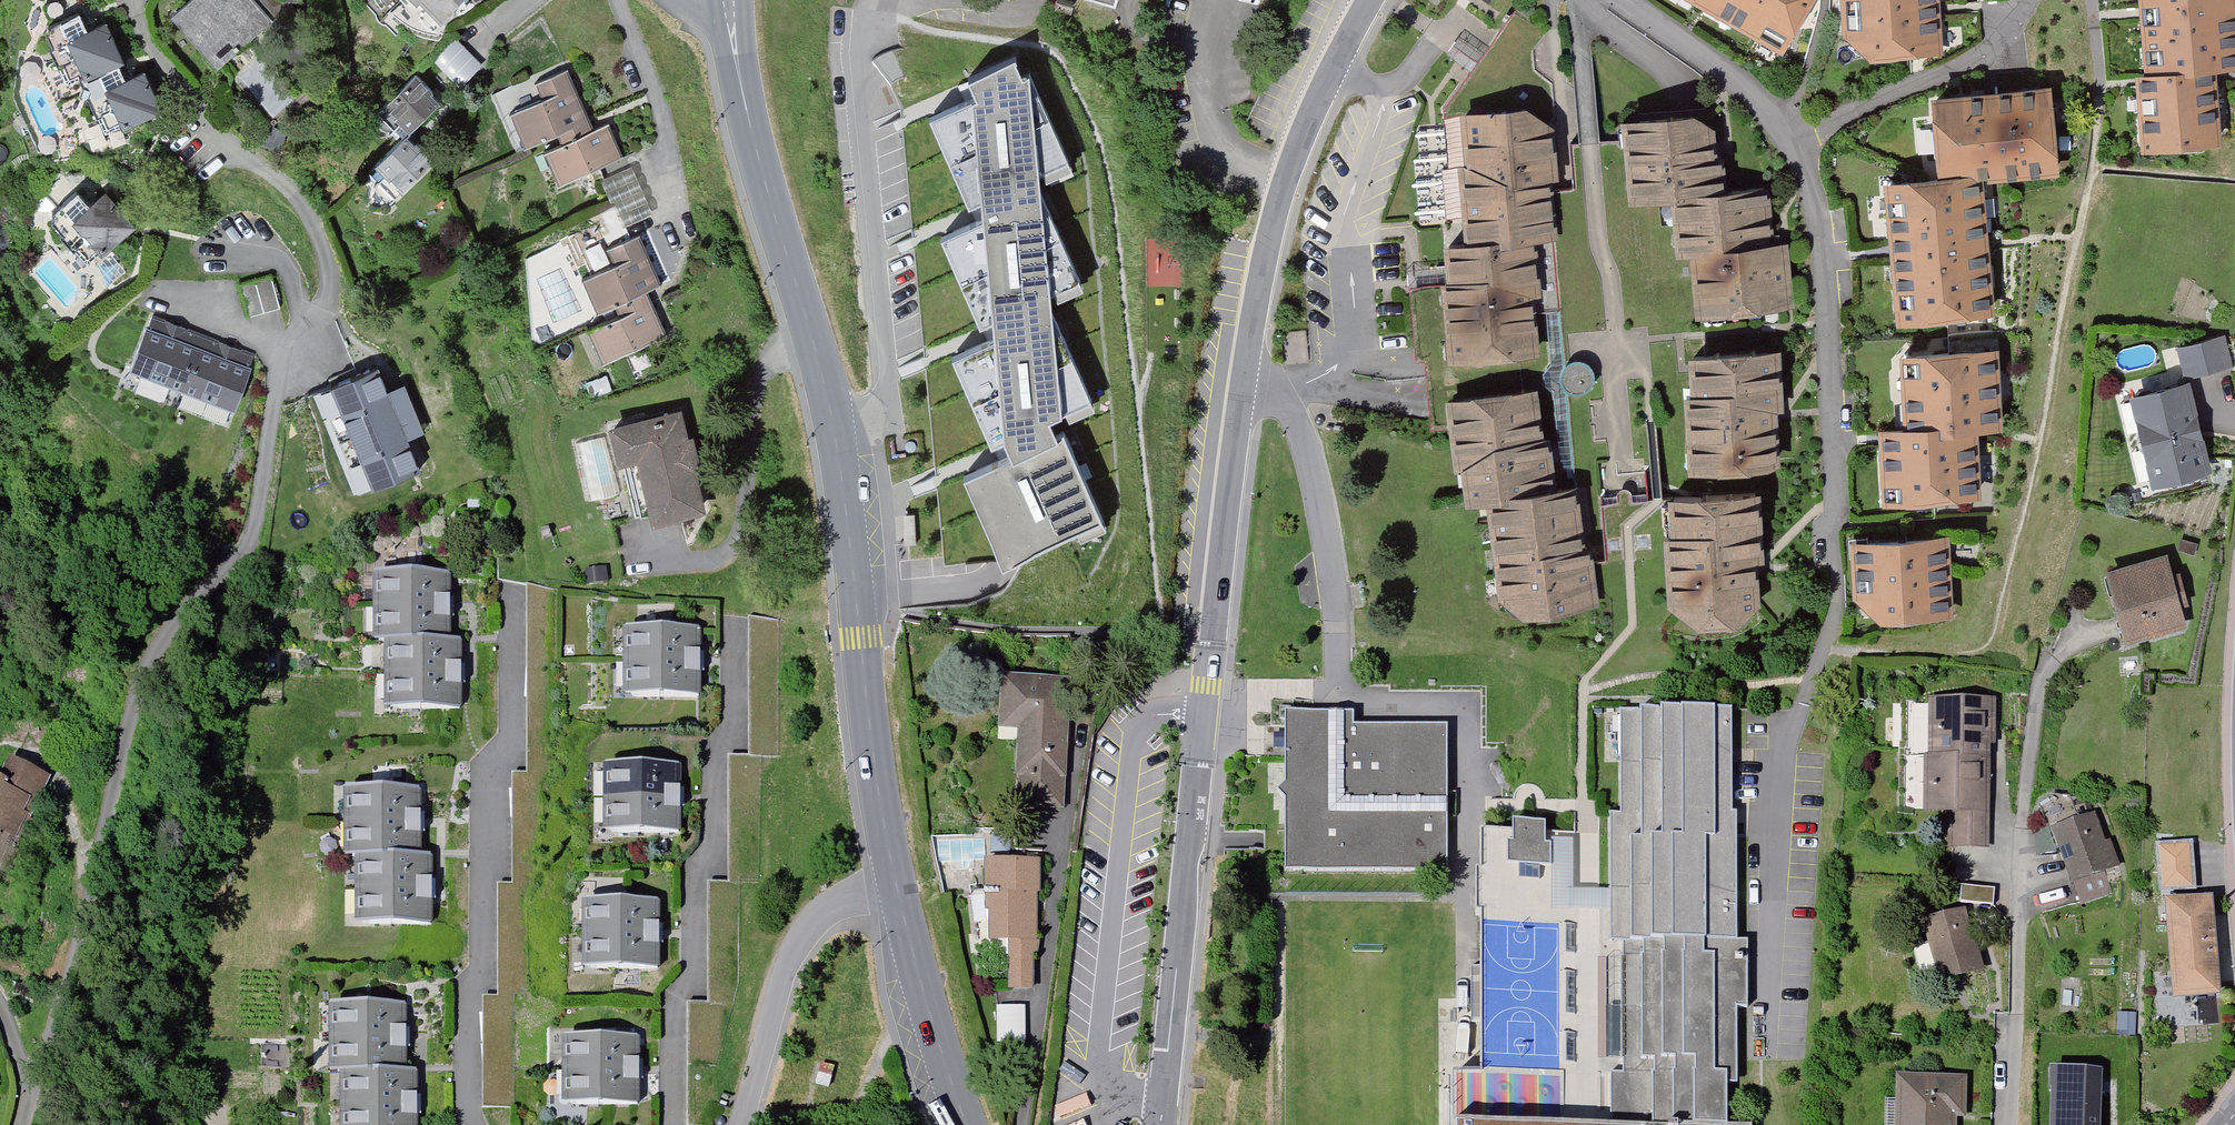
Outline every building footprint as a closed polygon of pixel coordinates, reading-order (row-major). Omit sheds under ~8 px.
[(266,0),(201,0),(192,7),(225,50),(275,11),(266,0)] [(440,33),(473,0),(406,0),(440,33)] [(1782,51),(1812,0),(1693,0),(1782,51)] [(1842,34),(1870,59),(1943,55),(1940,0),(1840,0),(1842,34)] [(2144,73),(2136,74),(2142,150),(2222,144),(2216,70),(2234,69),(2234,0),(2138,0),(2144,73)] [(1516,10),(1444,110),(1453,219),(1465,218),(1467,242),(1445,244),(1453,367),(1539,363),(1535,311),(1560,310),(1547,120),(1545,77),(1535,68),(1533,47),(1543,31),(1516,10)] [(93,41),(84,25),(61,37),(87,85),(101,77),(132,135),(168,115),(149,81),(137,88),(108,33),(93,41)] [(454,35),(431,50),(452,82),(475,68),(454,35)] [(974,96),(929,117),(968,206),(981,200),(982,217),(1041,191),(1040,176),(1070,162),(1030,73),(1024,76),(1016,56),(966,78),(974,96)] [(590,126),(565,64),(534,76),(544,101),(511,114),(526,151),(543,144),(556,177),(615,153),(602,121),(590,126)] [(1938,176),(1885,181),(1897,323),(1996,315),(1984,180),(2059,174),(2051,86),(1931,96),(1938,176)] [(442,114),(420,92),(381,130),(405,154),(371,187),(394,210),(438,167),(413,142),(442,114)] [(1693,114),(1620,120),(1627,205),(1673,201),(1678,257),(1690,256),(1695,315),(1794,307),(1788,242),(1773,244),(1768,189),(1727,193),(1724,156),(1718,157),(1715,129),(1693,114)] [(1081,281),(1041,191),(982,217),(939,236),(980,328),(992,323),(993,337),(1054,310),(1052,294),(1081,281)] [(136,228),(109,198),(76,228),(103,257),(136,228)] [(658,280),(635,232),(609,244),(617,261),(585,277),(605,319),(587,328),(603,360),(666,329),(645,286),(658,280)] [(1149,251),(1147,286),(1185,287),(1187,252),(1149,251)] [(244,284),(255,314),(283,304),(272,274),(244,284)] [(1094,402),(1054,310),(993,337),(951,355),(991,446),(1004,441),(1011,456),(1056,436),(1050,421),(1094,402)] [(164,313),(144,365),(240,402),(260,351),(164,313)] [(2226,336),(2178,347),(2185,379),(2234,367),(2226,336)] [(1780,350),(1688,356),(1691,394),(1683,394),(1688,472),(1781,466),(1777,410),(1783,409),(1780,350)] [(1992,356),(1904,362),(1909,439),(1887,440),(1892,511),(1974,506),(1970,442),(1998,440),(1992,356)] [(1566,364),(1563,369),(1561,374),(1560,379),(1562,384),(1565,389),(1569,392),(1574,394),(1580,394),(1585,393),(1590,389),(1593,384),(1594,379),(1594,373),(1591,368),(1587,364),(1582,361),(1577,361),(1571,362),(1566,364)] [(396,370),(339,389),(372,490),(429,472),(396,370)] [(2190,381),(2129,395),(2152,487),(2212,472),(2190,381)] [(1539,388),(1445,400),(1453,471),(1460,470),(1465,506),(1486,504),(1498,596),(1522,617),(1602,607),(1595,546),(1588,547),(1580,485),(1558,488),(1552,435),(1545,436),(1539,388)] [(675,406),(609,424),(619,462),(637,458),(655,524),(703,511),(675,406)] [(1108,529),(1064,432),(1056,436),(1011,456),(964,477),(1004,566),(1077,533),(1080,541),(1108,529)] [(1754,493),(1663,498),(1668,605),(1697,627),(1739,625),(1760,605),(1754,493)] [(1940,546),(1869,547),(1870,622),(1942,621),(1940,546)] [(2167,555),(2112,568),(2130,642),(2184,629),(2167,555)] [(456,573),(389,569),(385,632),(401,632),(397,709),(468,713),(471,645),(453,644),(456,573)] [(703,632),(641,633),(643,701),(705,700),(703,632)] [(1071,678),(1006,676),(1004,723),(1022,724),(1019,803),(1066,805),(1071,678)] [(1990,702),(1933,700),(1930,815),(1952,816),(1951,854),(1985,855),(1990,702)] [(1353,713),(1284,713),(1284,872),(1447,873),(1447,728),(1353,727),(1353,713)] [(1625,719),(1626,823),(1615,823),(1617,947),(1628,947),(1630,1082),(1618,1082),(1618,1124),(1731,1124),(1730,1094),(1737,1094),(1731,718),(1625,719)] [(0,771),(0,866),(10,870),(54,773),(10,753),(3,770),(0,771)] [(681,769),(624,772),(627,839),(684,836),(681,769)] [(425,787),(359,786),(358,845),(370,845),(368,926),(437,927),(438,859),(424,859),(425,787)] [(2095,815),(2057,831),(2079,881),(2117,864),(2095,815)] [(1512,833),(1477,833),(1480,1080),(1577,1079),(1574,833),(1546,833),(1546,827),(1512,827),(1512,833)] [(2195,842),(2159,843),(2161,893),(2173,892),(2177,998),(2218,997),(2214,897),(2197,898),(2195,842)] [(1039,860),(990,859),(989,938),(1012,938),(1011,986),(1038,987),(1039,860)] [(1998,895),(1967,894),(1967,911),(1997,913),(1998,895)] [(661,913),(597,916),(600,974),(663,971),(661,913)] [(1959,922),(1927,934),(1950,994),(1982,982),(1959,922)] [(996,984),(1005,985),(1006,941),(997,941),(996,984)] [(343,1003),(343,1063),(355,1063),(354,1124),(424,1124),(424,1069),(408,1069),(408,1004),(343,1003)] [(1025,1007),(998,1006),(998,1044),(1024,1044),(1025,1007)] [(2136,1017),(2122,1017),(2122,1037),(2136,1037),(2136,1017)] [(645,1042),(575,1043),(576,1115),(646,1114),(645,1042)] [(2053,1069),(2050,1124),(2098,1124),(2101,1071),(2053,1069)] [(1468,1106),(1469,1076),(1439,1075),(1437,1104),(1468,1106)] [(1903,1088),(1903,1116),(1892,1115),(1892,1124),(1957,1124),(1957,1123),(1964,1123),(1964,1088),(1903,1088)]
